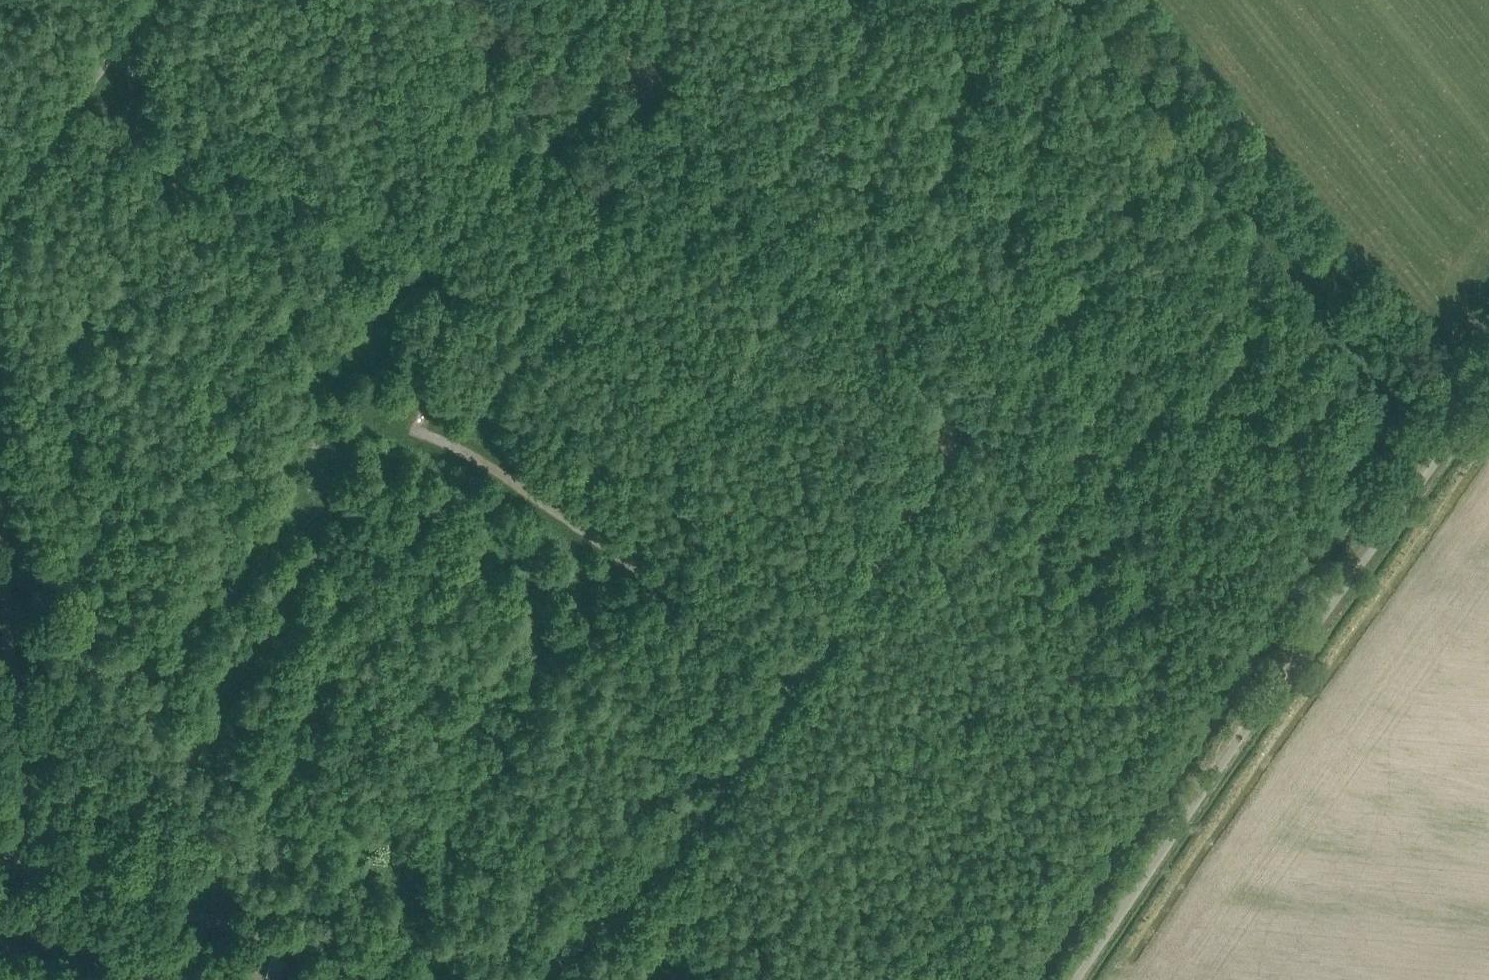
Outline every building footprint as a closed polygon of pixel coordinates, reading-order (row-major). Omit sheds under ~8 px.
[(279,978),(284,960),(272,956),(266,975),(279,978)]
